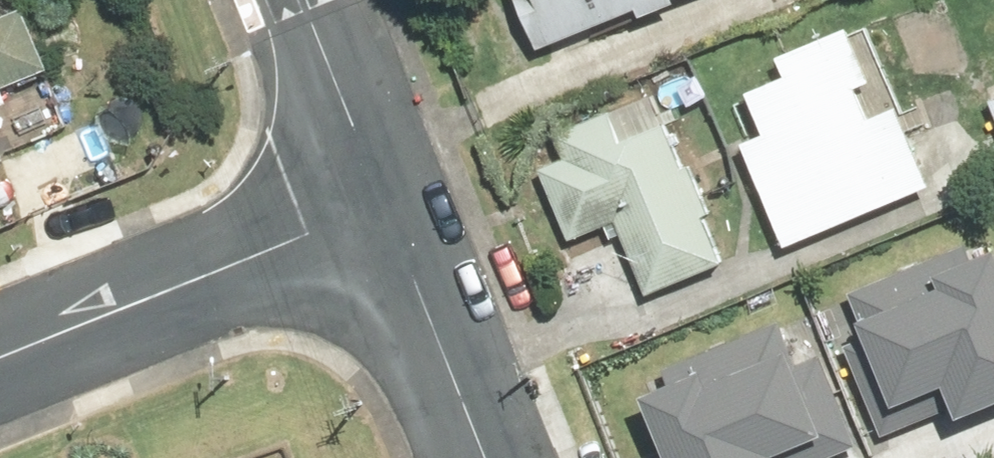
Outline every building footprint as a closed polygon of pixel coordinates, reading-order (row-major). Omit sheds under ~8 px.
[(26,144),(3,87),(61,63),(35,0),(23,0),(2,9),(0,4),(0,155),(26,144)] [(546,54),(679,0),(524,0),(546,54)] [(721,72),(791,244),(943,182),(873,11),(721,72)] [(669,78),(530,134),(572,238),(619,219),(651,296),(742,259),(669,78)] [(993,398),(993,252),(979,258),(971,240),(849,289),(865,328),(844,336),(882,429),(960,398),(964,409),(993,398)] [(681,457),(810,457),(862,437),(825,343),(805,351),(789,312),(666,361),(674,379),(653,388),(681,457)]
